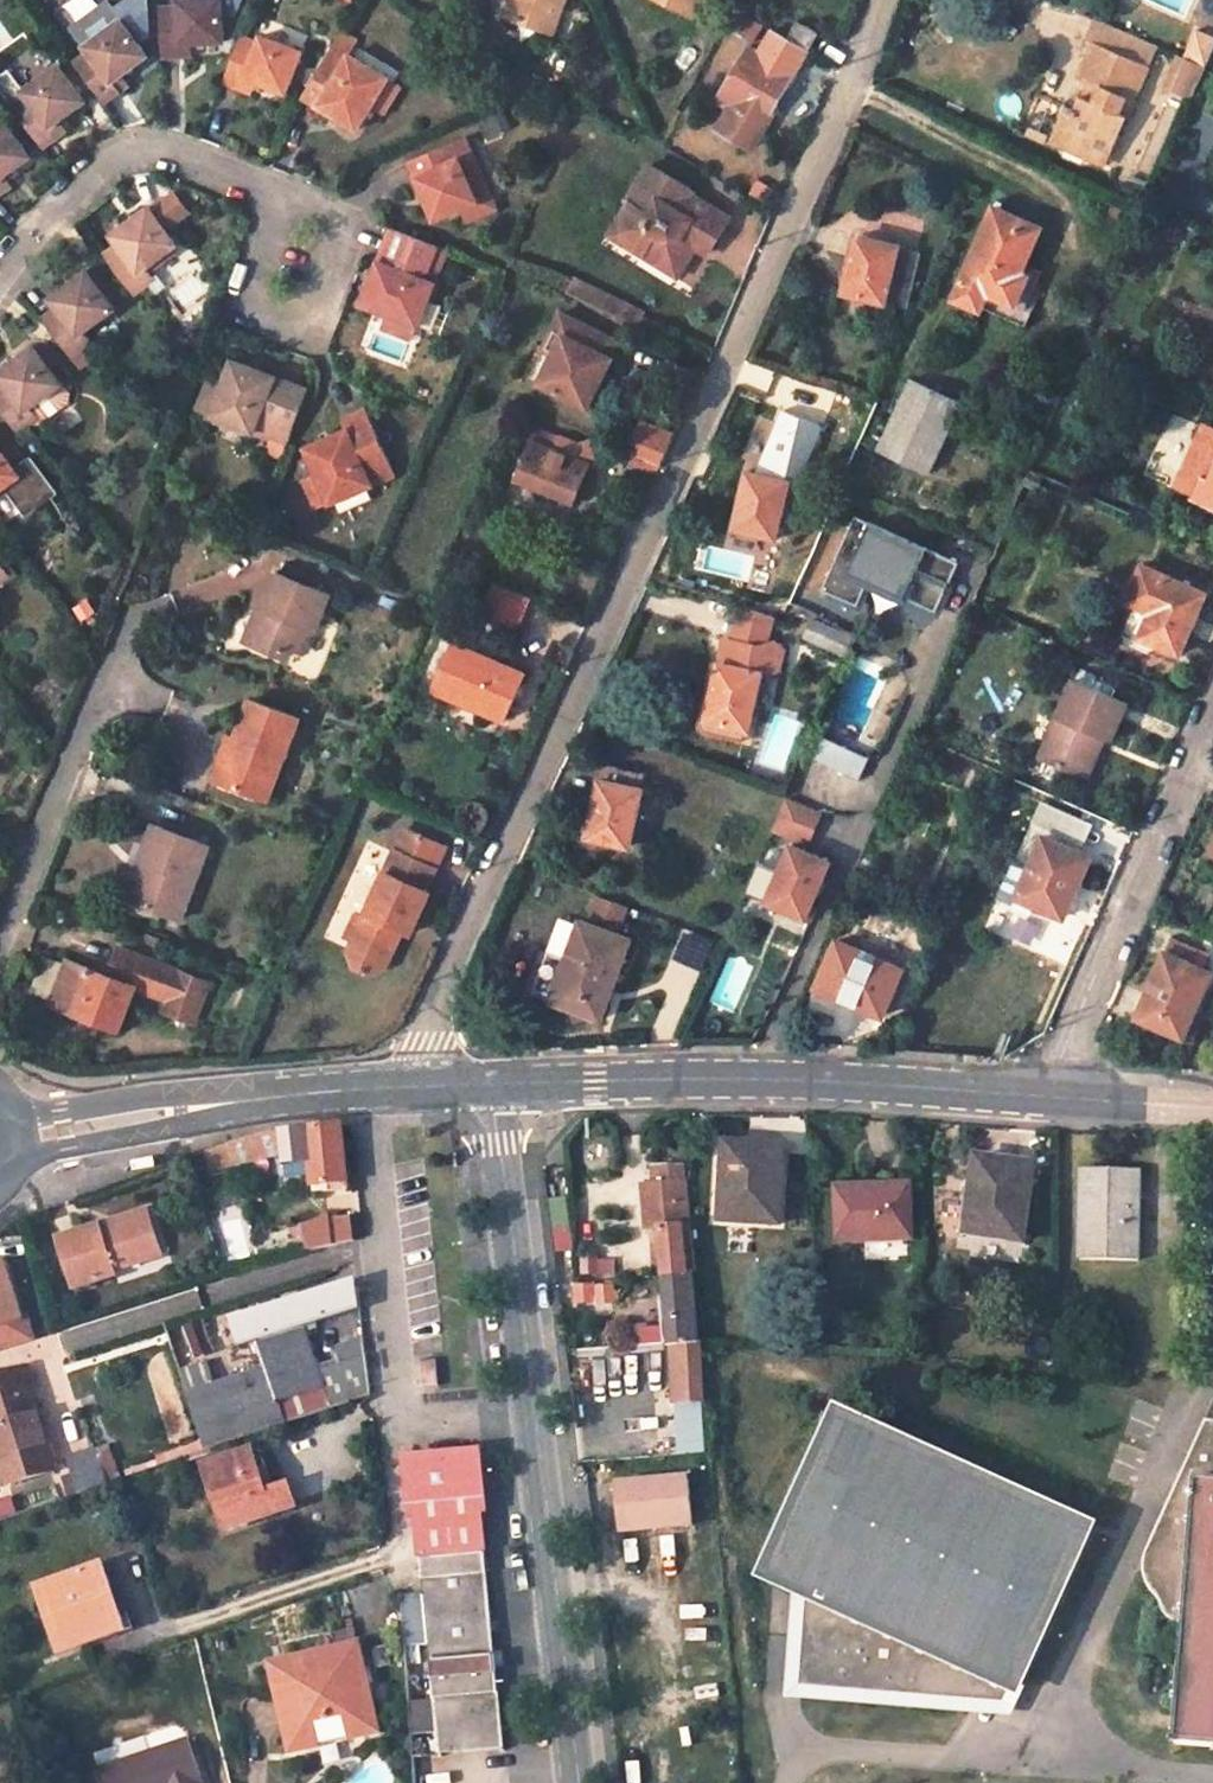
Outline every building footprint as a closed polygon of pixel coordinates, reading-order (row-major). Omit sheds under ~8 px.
[(111,91),(123,81),(115,69),(149,43),(119,0),(94,0),(75,13),(89,35),(92,39),(79,50),(111,91)] [(217,0),(172,0),(172,3),(151,4),(153,54),(174,54),(174,43),(219,40),(217,0)] [(504,11),(542,25),(551,0),(558,3),(559,0),(508,0),(504,11)] [(550,28),(558,3),(551,0),(542,25),(550,28)] [(695,18),(705,0),(660,0),(695,18)] [(762,21),(736,6),(725,26),(750,42),(762,21)] [(1155,42),(1091,14),(1080,40),(1088,44),(1073,78),(1094,87),(1088,101),(1075,95),(1069,108),(1061,104),(1058,110),(1068,113),(1057,138),(1102,158),(1121,116),(1114,112),(1121,98),(1127,102),(1155,42)] [(798,19),(788,36),(811,49),(821,32),(798,19)] [(256,29),(253,36),(231,26),(212,72),(233,82),(239,70),(280,88),(296,47),(256,29)] [(353,61),(356,51),(339,44),(336,54),(353,61)] [(797,73),(748,45),(717,100),(730,106),(718,127),(751,146),(763,125),(761,123),(768,109),(772,112),(785,88),(788,89),(797,73)] [(377,123),(387,97),(399,67),(356,51),(353,61),(336,54),(317,100),(377,123)] [(1204,63),(1191,57),(1179,52),(1167,82),(1191,93),(1204,63)] [(32,93),(19,103),(48,140),(61,131),(54,123),(91,95),(62,60),(27,86),(32,93)] [(413,72),(399,67),(387,97),(401,102),(413,72)] [(1098,165),(1102,158),(1057,138),(1068,113),(1058,110),(1045,141),(1098,165)] [(0,119),(0,176),(32,152),(5,115),(0,119)] [(478,150),(471,132),(462,136),(470,155),(478,150)] [(496,192),(478,150),(470,155),(462,136),(413,157),(439,217),(467,204),(496,192)] [(688,241),(695,231),(716,245),(732,220),(693,194),(699,185),(661,160),(634,202),(637,204),(637,216),(639,228),(642,241),(646,253),(664,264),(682,262),(694,245),(688,241)] [(184,226),(155,187),(114,218),(120,227),(102,241),(136,285),(164,263),(154,249),(184,226)] [(496,192),(467,204),(473,220),(503,207),(496,192)] [(634,202),(614,232),(646,253),(642,241),(639,228),(637,216),(637,204),(634,202)] [(1042,267),(1025,259),(1040,224),(996,204),(955,295),(982,307),(984,303),(1019,319),(1042,267)] [(428,306),(444,264),(435,260),(441,243),(396,225),(373,284),(397,294),(428,306)] [(694,245),(709,255),(716,245),(695,231),(688,241),(694,245)] [(919,254),(858,237),(844,292),(906,308),(919,254)] [(444,264),(451,247),(441,243),(435,260),(444,264)] [(122,299),(93,262),(56,292),(61,299),(46,311),(77,352),(88,344),(100,334),(92,323),(122,299)] [(676,272),(682,262),(664,264),(676,272)] [(568,287),(642,326),(648,314),(573,275),(568,287)] [(428,306),(397,294),(391,309),(422,321),(428,306)] [(540,382),(589,404),(612,356),(609,354),(617,337),(560,311),(552,329),(562,334),(554,352),(540,382)] [(24,422),(35,413),(51,402),(52,404),(78,385),(79,379),(42,329),(2,359),(8,369),(0,374),(0,390),(24,422)] [(562,334),(552,329),(543,347),(554,352),(562,334)] [(287,442),(311,386),(237,356),(226,381),(214,411),(256,429),(261,418),(276,424),(272,435),(287,442)] [(226,381),(213,376),(200,406),(214,411),(226,381)] [(925,479),(959,408),(907,384),(873,454),(925,479)] [(321,479),(334,507),(374,489),(370,479),(393,468),(362,402),(338,413),(343,425),(304,443),(321,479)] [(1163,492),(1194,421),(1163,407),(1132,478),(1163,492)] [(276,424),(261,418),(256,429),(272,435),(276,424)] [(634,427),(627,444),(621,457),(655,473),(672,435),(638,419),(634,427)] [(16,495),(7,482),(20,472),(34,461),(30,455),(3,421),(0,424),(0,507),(16,495)] [(537,423),(515,476),(573,502),(585,472),(590,460),(580,442),(537,423)] [(629,425),(583,435),(580,442),(590,460),(585,472),(621,457),(627,444),(634,427),(629,425)] [(1205,425),(1194,449),(1212,457),(1212,428),(1205,425)] [(34,461),(20,472),(42,500),(72,478),(45,443),(30,455),(34,461)] [(793,486),(798,465),(753,454),(748,473),(743,472),(729,528),(771,539),(785,484),(793,486)] [(393,468),(370,479),(374,489),(397,478),(393,468)] [(1209,478),(1200,473),(1191,492),(1212,502),(1212,469),(1209,478)] [(306,486),(319,514),(334,507),(321,479),(306,486)] [(958,560),(855,513),(822,586),(857,602),(868,578),(936,610),(958,560)] [(1,573),(16,563),(0,541),(0,571),(1,573)] [(1204,590),(1139,561),(1124,597),(1132,601),(1130,607),(1135,609),(1146,614),(1137,634),(1144,637),(1176,651),(1204,590)] [(326,630),(342,591),(315,580),(318,572),(306,567),(303,575),(290,570),(276,605),(272,605),(258,641),(296,655),(300,644),(315,649),(324,629),(326,630)] [(502,577),(484,616),(517,631),(534,592),(502,577)] [(768,617),(745,609),(734,641),(759,646),(773,642),(784,610),(768,617)] [(1146,614),(1135,609),(1123,635),(1141,643),(1144,637),(1137,634),(1146,614)] [(806,611),(798,630),(838,647),(846,629),(806,611)] [(717,663),(759,672),(779,666),(779,661),(785,654),(773,642),(759,646),(734,641),(722,638),(717,663)] [(437,688),(505,721),(525,675),(457,643),(437,688)] [(746,729),(759,672),(717,663),(704,720),(746,729)] [(1109,736),(1126,701),(1074,678),(1039,755),(1077,771),(1096,730),(1104,734),(1109,736)] [(254,695),(247,711),(241,708),(216,775),(271,796),(303,715),(254,695)] [(771,717),(760,764),(765,765),(769,750),(789,755),(797,723),(771,717)] [(1086,775),(1104,734),(1096,730),(1077,771),(1086,775)] [(812,757),(857,781),(868,760),(824,736),(812,757)] [(597,778),(639,787),(644,770),(601,760),(597,778)] [(597,778),(585,834),(627,844),(639,787),(597,778)] [(820,809),(785,795),(772,826),(807,841),(820,809)] [(1038,801),(1029,820),(1083,842),(1091,824),(1038,801)] [(413,923),(421,908),(423,903),(434,882),(427,879),(448,837),(416,821),(391,871),(398,875),(392,888),(384,884),(372,909),(362,930),(353,947),(356,958),(381,970),(392,966),(413,923)] [(160,864),(146,901),(188,918),(216,846),(161,824),(147,860),(154,862),(160,864)] [(1042,834),(1031,859),(1016,894),(1062,914),(1088,854),(1042,834)] [(790,841),(765,898),(805,915),(829,858),(790,841)] [(1016,852),(1001,887),(1016,894),(1031,859),(1016,852)] [(146,901),(160,864),(154,862),(140,900),(146,901)] [(615,931),(625,905),(596,894),(586,920),(615,931)] [(362,930),(372,909),(364,905),(354,926),(362,930)] [(421,908),(413,923),(425,929),(433,914),(421,908)] [(560,965),(548,997),(597,1016),(628,936),(615,931),(586,920),(579,918),(563,958),(568,960),(565,967),(560,965)] [(1201,947),(1171,935),(1163,949),(1194,963),(1201,947)] [(837,938),(815,986),(878,1014),(899,967),(837,938)] [(72,955),(56,998),(121,1022),(137,983),(169,996),(165,1006),(194,1017),(210,978),(119,941),(109,969),(72,955)] [(1163,949),(1135,1014),(1183,1036),(1212,971),(1194,963),(1163,949)] [(548,997),(560,965),(540,958),(528,990),(548,997)] [(568,960),(563,958),(560,965),(565,967),(568,960)] [(341,1125),(281,1131),(284,1160),(312,1156),(316,1194),(348,1190),(345,1156),(341,1125)] [(730,1146),(727,1175),(733,1175),(729,1223),(782,1227),(788,1151),(730,1146)] [(1024,1245),(1036,1168),(977,1158),(972,1189),(979,1190),(971,1237),(1024,1245)] [(688,1159),(656,1160),(658,1178),(690,1174),(688,1159)] [(1135,1172),(1077,1171),(1076,1260),(1134,1261),(1135,1172)] [(698,1271),(690,1174),(658,1178),(646,1179),(652,1229),(664,1228),(668,1274),(695,1271),(698,1271)] [(727,1175),(720,1174),(715,1222),(729,1223),(733,1175),(727,1175)] [(865,1241),(866,1262),(908,1261),(909,1240),(913,1240),(913,1188),(839,1189),(841,1241),(865,1241)] [(965,1188),(958,1235),(971,1237),(979,1190),(972,1189),(965,1188)] [(148,1211),(59,1240),(75,1288),(118,1274),(116,1268),(161,1254),(148,1211)] [(321,1216),(300,1222),(309,1252),(337,1243),(335,1237),(353,1234),(351,1211),(321,1216)] [(23,1317),(5,1262),(0,1264),(0,1353),(31,1343),(29,1336),(32,1335),(26,1316),(23,1317)] [(695,1271),(668,1274),(673,1323),(669,1324),(671,1344),(674,1344),(678,1393),(709,1390),(704,1340),(702,1340),(695,1271)] [(301,1310),(307,1328),(356,1312),(353,1282),(226,1321),(235,1351),(257,1343),(251,1326),(301,1310)] [(319,1377),(303,1329),(307,1328),(301,1310),(251,1326),(257,1343),(267,1370),(183,1397),(202,1453),(203,1453),(368,1397),(365,1362),(341,1370),(319,1377)] [(194,1361),(214,1353),(202,1323),(181,1331),(194,1361)] [(660,1328),(636,1330),(637,1350),(662,1348),(660,1328)] [(341,1370),(365,1362),(363,1343),(335,1352),(341,1370)] [(424,1385),(439,1383),(436,1356),(421,1358),(424,1385)] [(0,1379),(0,1466),(8,1491),(56,1475),(28,1393),(34,1390),(27,1370),(0,1379)] [(1208,1418),(1144,1564),(1144,1570),(1146,1575),(1157,1589),(1163,1606),(1169,1613),(1174,1616),(1183,1620),(1174,1741),(1212,1743),(1212,1418),(1208,1418)] [(1010,1687),(1087,1550),(854,1424),(772,1576),(804,1593),(839,1612),(837,1615),(834,1663),(800,1654),(800,1689),(973,1701),(987,1672),(1006,1681),(1005,1685),(1010,1687)] [(106,1486),(93,1448),(64,1459),(70,1478),(60,1481),(66,1499),(106,1486)] [(254,1453),(207,1468),(228,1532),(298,1507),(290,1483),(267,1492),(254,1453)] [(476,1456),(412,1462),(422,1568),(440,1756),(505,1750),(492,1613),(476,1456)] [(692,1473),(622,1479),(625,1525),(696,1518),(692,1473)] [(121,1633),(106,1588),(112,1586),(105,1565),(51,1583),(73,1649),(121,1633)] [(839,1612),(804,1593),(800,1654),(834,1663),(837,1615),(839,1612)] [(290,1755),(351,1741),(378,1736),(358,1648),(271,1667),(290,1755)] [(1000,1703),(1010,1687),(1005,1685),(1006,1681),(987,1672),(973,1701),(1000,1703)] [(430,1702),(407,1706),(413,1736),(435,1733),(430,1702)] [(22,1737),(12,1712),(6,1714),(16,1740),(22,1737)] [(6,1714),(0,1717),(0,1745),(16,1740),(6,1714)] [(188,1745),(101,1775),(104,1782),(201,1782),(188,1745)]
